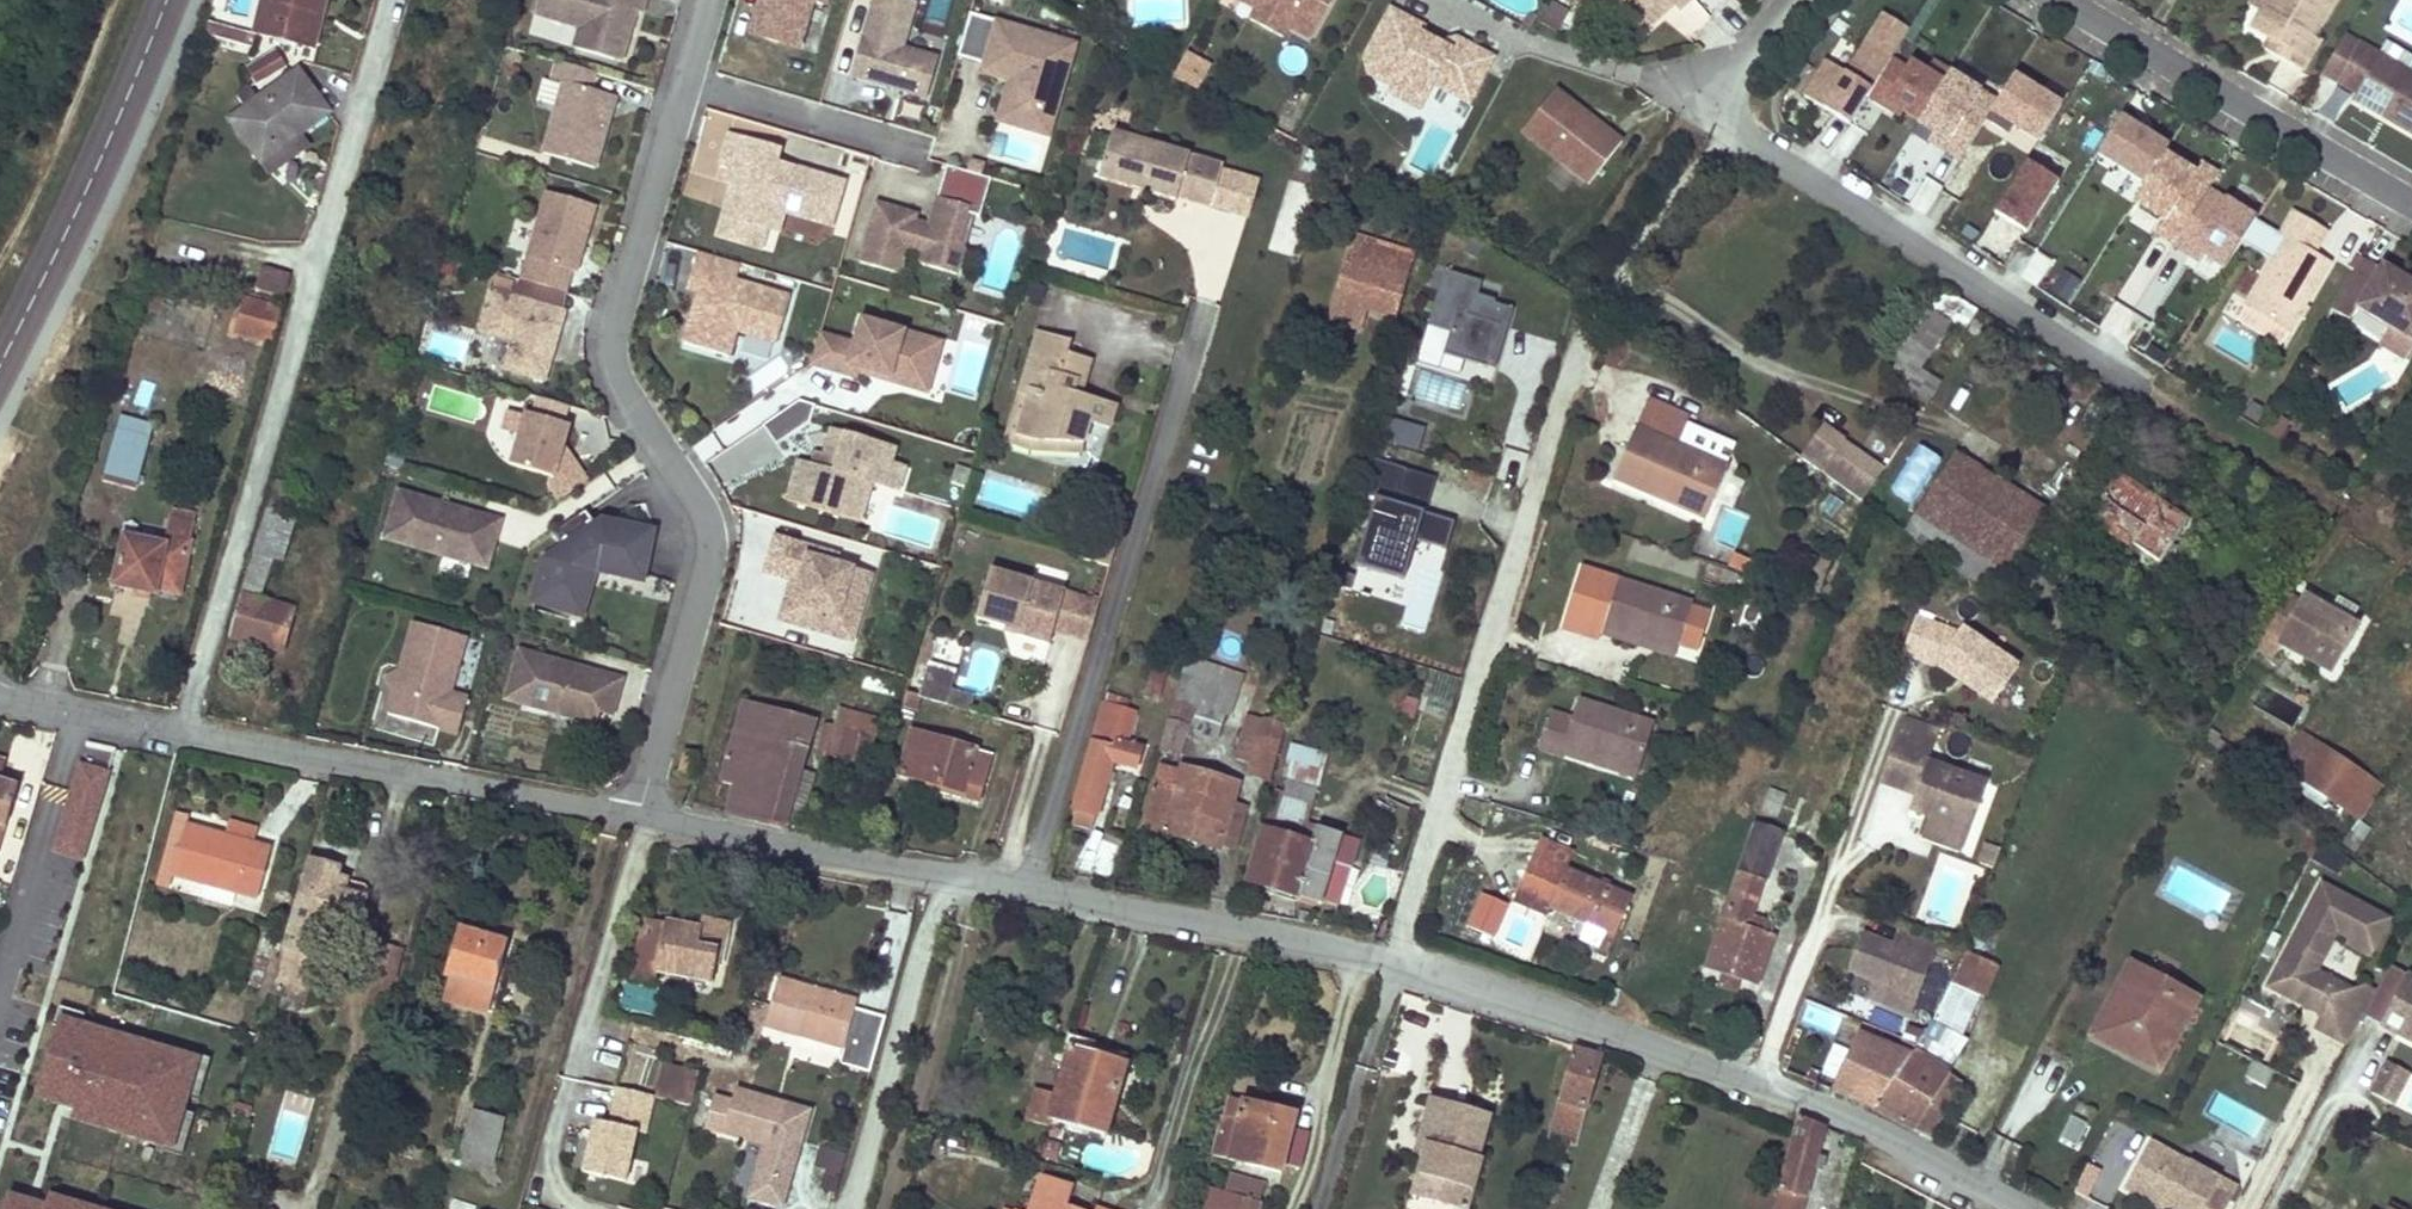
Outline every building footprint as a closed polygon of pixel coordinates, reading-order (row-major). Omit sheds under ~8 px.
[(257,32),(315,48),(327,0),(266,0),(257,32)] [(645,0),(538,0),(534,13),(581,27),(575,48),(615,60),(630,9),(636,11),(641,13),(645,0)] [(752,33),(798,47),(811,1),(823,4),(824,0),(762,0),(752,33)] [(909,0),(874,0),(852,76),(927,97),(938,58),(903,48),(916,2),(909,0)] [(1329,0),(1232,0),(1229,6),(1251,18),(1253,13),(1283,29),(1280,34),(1304,46),(1329,0)] [(1636,35),(1659,15),(1659,6),(1665,0),(1605,0),(1636,35)] [(1659,15),(1672,3),(1669,0),(1665,0),(1659,6),(1659,15)] [(1672,3),(1677,9),(1687,0),(1669,0),(1672,3)] [(2276,57),(2300,71),(2318,39),(2313,36),(2334,0),(2271,0),(2264,13),(2259,9),(2248,28),(2267,39),(2282,48),(2276,57)] [(2264,13),(2271,0),(2257,0),(2253,7),(2259,9),(2264,13)] [(1541,25),(1562,28),(1565,7),(1544,3),(1541,25)] [(1423,26),(1389,7),(1363,56),(1368,73),(1423,103),(1434,83),(1468,102),(1491,57),(1455,37),(1437,43),(1419,32),(1423,26)] [(615,60),(621,61),(636,11),(630,9),(615,60)] [(1054,115),(1075,43),(970,13),(958,55),(983,62),(1020,73),(1012,103),(1054,115)] [(1280,34),(1283,29),(1253,13),(1251,18),(1245,29),(1274,45),(1280,34)] [(1845,73),(1825,60),(1803,96),(1848,124),(1867,94),(1889,59),(1908,29),(1882,14),(1845,73)] [(221,38),(224,29),(209,24),(206,34),(221,38)] [(252,47),(255,37),(224,29),(221,38),(252,47)] [(2320,73),(2354,93),(2351,99),(2378,114),(2380,111),(2388,116),(2386,119),(2411,134),(2411,74),(2399,67),(2378,54),(2342,34),(2320,73)] [(2262,49),(2276,57),(2282,48),(2267,39),(2262,49)] [(2385,42),(2378,54),(2399,67),(2407,54),(2385,42)] [(1208,63),(1185,50),(1172,73),(1195,86),(1208,63)] [(1889,59),(1867,94),(1883,104),(1886,100),(1917,120),(1941,83),(1908,62),(1905,68),(1889,59)] [(1048,135),(1054,115),(1012,103),(1020,73),(983,62),(980,72),(1008,80),(996,120),(1048,135)] [(299,135),(329,112),(298,71),(260,100),(251,88),(238,98),(247,110),(233,120),(263,162),(299,135)] [(2060,106),(2012,76),(1985,119),(2007,133),(2012,126),(2037,142),(2060,106)] [(615,96),(563,82),(543,153),(595,167),(615,96)] [(1621,140),(1554,88),(1521,130),(1588,182),(1621,140)] [(899,99),(895,117),(921,123),(925,105),(899,99)] [(2380,111),(2378,114),(2386,119),(2388,116),(2380,111)] [(2138,129),(2119,117),(2097,153),(2144,183),(2167,147),(2147,135),(2143,142),(2134,136),(2138,129)] [(1210,206),(1223,163),(1112,131),(1098,177),(1134,188),(1135,183),(1142,185),(1141,189),(1176,200),(1177,197),(1210,206)] [(781,148),(729,133),(720,166),(731,169),(742,172),(739,184),(733,183),(717,236),(761,248),(766,230),(769,220),(785,212),(832,226),(844,182),(777,162),(781,148)] [(299,135),(263,162),(270,171),(306,144),(299,135)] [(2000,137),(1983,170),(2007,182),(2024,149),(2000,137)] [(2057,181),(2024,161),(1992,213),(2025,233),(2057,181)] [(915,215),(877,204),(860,262),(898,273),(905,249),(921,253),(918,263),(956,274),(963,250),(957,240),(966,212),(973,214),(979,216),(990,178),(947,165),(929,226),(926,235),(911,230),(913,221),(915,215)] [(727,181),(733,183),(739,184),(742,172),(731,169),(727,181)] [(2255,218),(2207,189),(2172,244),(2189,255),(2193,247),(2225,266),(2255,218)] [(596,207),(545,192),(519,280),(565,293),(571,272),(576,273),(596,207)] [(2326,231),(2293,211),(2280,233),(2290,239),(2248,309),(2287,332),(2328,261),(2313,252),(2326,231)] [(779,234),(785,212),(769,220),(766,230),(779,234)] [(963,250),(973,214),(966,212),(957,240),(963,250)] [(911,230),(926,235),(929,226),(913,221),(911,230)] [(1394,315),(1412,254),(1355,237),(1337,297),(1365,306),(1394,315)] [(697,251),(692,268),(722,277),(727,260),(697,251)] [(2360,256),(2329,308),(2348,319),(2355,308),(2389,328),(2411,341),(2411,281),(2380,263),(2378,267),(2360,256)] [(683,343),(729,356),(736,331),(777,342),(790,297),(736,281),(741,264),(727,260),(722,277),(692,268),(687,288),(698,291),(707,294),(704,303),(696,300),(683,343)] [(261,267),(255,288),(284,296),(290,275),(261,267)] [(2048,291),(2068,303),(2081,280),(2061,269),(2048,291)] [(1483,281),(1445,270),(1429,324),(1451,331),(1445,353),(1488,367),(1501,326),(1507,328),(1513,308),(1495,303),(1496,299),(1479,294),(1483,281)] [(442,272),(438,285),(445,287),(449,274),(442,272)] [(1977,309),(1942,288),(1898,356),(1901,358),(1888,378),(1928,404),(1940,383),(1920,370),(1951,324),(1963,331),(1977,309)] [(564,312),(491,291),(479,330),(513,340),(505,369),(544,381),(564,312)] [(696,300),(704,303),(707,294),(698,291),(696,300)] [(282,307),(245,296),(236,333),(272,343),(282,307)] [(1365,306),(1337,297),(1331,318),(1359,326),(1365,306)] [(2132,344),(2145,316),(2113,302),(2100,330),(2132,344)] [(836,338),(827,368),(856,377),(857,371),(870,375),(871,370),(889,376),(888,380),(914,388),(921,365),(933,369),(941,342),(861,319),(854,343),(836,338)] [(2411,344),(2411,341),(2389,328),(2379,343),(2404,358),(2411,344)] [(1077,381),(1084,383),(1091,360),(1069,354),(1072,341),(1038,332),(1006,440),(1008,442),(1018,436),(1034,439),(1084,445),(1089,424),(1109,429),(1116,406),(1081,395),(1074,393),(1077,381)] [(836,338),(820,333),(811,364),(827,368),(836,338)] [(1983,367),(1975,363),(1967,376),(1976,380),(1983,367)] [(933,369),(921,365),(914,388),(926,392),(933,369)] [(870,375),(888,380),(889,376),(871,370),(870,375)] [(1077,381),(1074,393),(1081,395),(1084,383),(1077,381)] [(537,397),(532,414),(560,423),(565,405),(537,397)] [(799,400),(790,406),(804,426),(811,421),(815,405),(799,400)] [(790,406),(763,425),(776,445),(804,426),(790,406)] [(532,414),(525,412),(510,465),(552,477),(567,425),(560,423),(532,414)] [(150,439),(154,425),(120,415),(116,430),(150,439)] [(1383,442),(1419,452),(1426,428),(1390,418),(1383,442)] [(1728,466),(1637,427),(1614,479),(1706,519),(1728,466)] [(1824,428),(1803,458),(1860,501),(1883,468),(1824,428)] [(138,486),(150,439),(116,430),(104,476),(138,486)] [(918,454),(855,436),(847,462),(854,465),(851,476),(837,472),(822,468),(811,507),(883,528),(895,490),(908,489),(914,469),(918,454)] [(1032,448),(1082,453),(1084,445),(1034,439),(1018,436),(1008,442),(1032,448)] [(1955,453),(1917,513),(2007,570),(2046,511),(1955,453)] [(854,465),(847,462),(841,461),(837,472),(851,476),(854,465)] [(1365,494),(1398,499),(1402,465),(1369,461),(1365,494)] [(908,489),(895,490),(919,497),(926,472),(914,469),(908,489)] [(2161,563),(2187,522),(2116,475),(2090,517),(2161,563)] [(501,522),(398,492),(384,539),(487,569),(501,522)] [(1358,567),(1404,576),(1412,539),(1445,546),(1451,518),(1372,501),(1358,567)] [(297,517),(269,507),(228,637),(283,652),(294,609),(260,599),(274,558),(283,561),(297,518),(297,517)] [(171,517),(195,522),(196,514),(172,509),(171,517)] [(533,602),(576,615),(588,571),(598,564),(641,576),(650,542),(613,532),(604,538),(586,510),(553,533),(563,547),(545,560),(533,602)] [(2007,570),(1917,513),(1905,532),(1991,596),(2007,570)] [(1872,516),(1862,534),(1873,542),(1884,525),(1872,516)] [(165,545),(131,538),(125,537),(115,584),(156,592),(157,586),(159,575),(175,579),(182,581),(195,522),(171,517),(168,532),(165,545)] [(134,525),(131,538),(165,545),(168,532),(134,525)] [(831,553),(775,537),(768,562),(804,573),(803,575),(814,578),(811,589),(799,586),(795,601),(786,599),(781,619),(833,634),(844,593),(864,599),(871,574),(835,564),(829,562),(831,553)] [(831,553),(829,562),(835,564),(838,555),(831,553)] [(804,573),(768,562),(765,571),(789,578),(788,584),(790,584),(786,599),(795,601),(799,586),(811,589),(814,578),(803,575),(804,573)] [(1087,642),(1099,601),(1063,590),(1032,581),(991,569),(976,618),(1004,626),(1017,630),(1016,635),(1049,645),(1053,631),(1087,642)] [(1723,571),(1720,580),(1735,586),(1738,577),(1723,571)] [(159,575),(157,586),(172,589),(175,579),(159,575)] [(1677,650),(1692,603),(1617,578),(1610,598),(1590,591),(1579,627),(1601,635),(1602,632),(1604,627),(1677,650)] [(852,639),(864,599),(844,593),(833,634),(852,639)] [(2329,669),(2354,626),(2305,600),(2302,606),(2287,597),(2265,634),(2281,643),(2329,669)] [(1915,617),(1903,651),(1936,663),(1958,679),(1961,675),(1971,682),(1968,686),(1994,704),(2020,666),(1963,626),(1958,633),(1915,617)] [(449,692),(465,635),(413,621),(399,670),(385,677),(394,690),(387,712),(457,732),(467,697),(449,692)] [(1017,630),(1004,626),(1003,631),(1016,635),(1017,630)] [(1676,656),(1677,650),(1604,627),(1602,632),(1676,656)] [(612,714),(622,679),(525,653),(517,657),(505,699),(529,706),(528,708),(548,713),(548,711),(595,724),(599,711),(612,714)] [(1197,660),(1189,657),(1183,676),(1191,679),(1197,660)] [(778,671),(789,675),(793,661),(783,658),(778,671)] [(1181,757),(1190,727),(1197,706),(1214,711),(1221,688),(1207,684),(1213,665),(1197,660),(1191,679),(1183,676),(1159,750),(1181,757)] [(954,670),(931,663),(921,697),(970,710),(974,696),(948,689),(954,670)] [(1221,688),(1214,711),(1197,706),(1190,727),(1219,736),(1226,714),(1230,716),(1243,675),(1213,665),(1207,684),(1221,688)] [(1168,672),(1152,667),(1144,698),(1160,702),(1168,672)] [(1971,682),(1961,675),(1958,679),(1968,686),(1971,682)] [(1108,694),(1104,705),(1127,712),(1130,700),(1108,694)] [(1421,702),(1410,698),(1404,716),(1415,720),(1421,702)] [(1638,771),(1654,724),(1579,700),(1573,719),(1552,712),(1540,749),(1561,756),(1562,754),(1564,748),(1638,771)] [(814,722),(742,702),(735,728),(807,748),(814,722)] [(1127,712),(1104,705),(1074,809),(1077,810),(1097,816),(1112,762),(1136,769),(1142,748),(1124,743),(1133,713),(1127,712)] [(836,727),(873,737),(878,720),(841,711),(836,727)] [(1270,780),(1285,727),(1247,717),(1235,759),(1250,763),(1248,774),(1270,780)] [(818,752),(837,758),(844,730),(825,725),(818,752)] [(807,748),(735,728),(720,781),(734,785),(725,813),(784,829),(784,827),(786,820),(800,769),(807,748)] [(848,731),(841,759),(866,767),(873,737),(848,731)] [(979,803),(993,756),(911,732),(899,774),(926,782),(940,785),(938,791),(979,803)] [(1934,745),(1899,732),(1881,780),(1916,793),(1910,809),(1930,816),(1969,831),(1988,783),(1928,761),(1934,745)] [(866,767),(865,771),(881,776),(889,741),(873,737),(866,767)] [(1292,746),(1287,760),(1322,770),(1326,756),(1292,746)] [(1562,754),(1636,777),(1638,771),(1564,748),(1562,754)] [(2322,748),(2301,780),(2343,808),(2364,776),(2322,748)] [(697,755),(685,751),(679,773),(691,776),(697,755)] [(862,780),(865,771),(866,767),(841,759),(837,758),(837,774),(862,780)] [(1322,770),(1287,760),(1283,776),(1318,786),(1322,770)] [(50,854),(81,865),(111,772),(78,764),(50,854)] [(1174,793),(1156,787),(1144,827),(1219,849),(1219,846),(1232,803),(1237,785),(1182,768),(1174,793)] [(800,769),(786,820),(800,824),(815,774),(800,769)] [(6,827),(19,782),(0,776),(0,848),(6,827)] [(1317,788),(1288,780),(1282,800),(1273,797),(1247,882),(1321,904),(1323,899),(1334,861),(1342,835),(1308,825),(1317,788)] [(926,782),(925,787),(938,791),(940,785),(926,782)] [(1764,809),(1779,814),(1785,798),(1770,792),(1764,809)] [(1232,803),(1219,846),(1234,850),(1247,807),(1232,803)] [(1097,816),(1077,810),(1073,824),(1093,830),(1097,816)] [(1969,831),(1930,816),(1922,837),(1962,852),(1969,831)] [(228,822),(225,836),(254,844),(258,830),(228,822)] [(1778,833),(1755,825),(1745,857),(1767,865),(1778,833)] [(225,836),(186,826),(173,874),(207,883),(236,891),(258,897),(271,849),(254,844),(225,836)] [(2017,838),(2029,843),(2033,834),(2021,829),(2017,838)] [(2026,851),(2029,843),(2017,838),(2014,845),(2026,851)] [(1533,855),(1566,869),(1573,853),(1540,839),(1533,855)] [(1942,851),(1915,911),(1953,928),(1980,868),(1942,851)] [(1631,897),(1566,869),(1533,855),(1514,900),(1548,915),(1550,909),(1606,933),(1614,937),(1631,897)] [(1767,865),(1745,857),(1744,859),(1706,967),(1724,972),(1739,977),(1757,983),(1774,938),(1771,937),(1747,929),(1750,919),(1750,917),(1767,865)] [(339,869),(311,861),(274,995),(303,1002),(325,918),(358,927),(365,899),(342,893),(333,891),(337,877),(339,869)] [(1351,867),(1334,861),(1323,899),(1339,905),(1351,867)] [(346,879),(337,877),(333,891),(342,893),(346,879)] [(236,891),(207,883),(203,898),(231,905),(236,891)] [(2376,991),(2364,985),(2351,989),(2349,988),(2317,971),(2338,931),(2351,939),(2348,944),(2367,954),(2370,956),(2390,919),(2323,883),(2269,986),(2323,1014),(2317,1026),(2348,1043),(2364,1014),(2376,991)] [(729,923),(703,917),(700,931),(646,919),(633,981),(654,985),(657,972),(712,983),(718,955),(722,956),(729,923)] [(1774,925),(1750,917),(1750,919),(1747,929),(1771,937),(1774,925)] [(1383,937),(1387,923),(1380,921),(1375,936),(1383,937)] [(452,979),(446,1002),(485,1013),(492,990),(499,965),(505,942),(461,930),(447,977),(452,979)] [(1872,984),(1865,1001),(1909,1018),(1937,946),(1899,931),(1894,943),(1861,931),(1845,973),(1872,984)] [(1607,953),(1614,937),(1606,933),(1599,949),(1607,953)] [(1968,951),(1989,961),(1995,947),(1974,938),(1968,951)] [(1984,997),(1998,965),(1989,961),(1968,951),(1967,950),(1952,983),(1984,997)] [(2364,1014),(2411,1040),(2411,976),(2390,964),(2376,991),(2364,1014)] [(509,968),(499,965),(492,990),(502,993),(509,968)] [(2164,1059),(2194,1002),(2174,992),(2177,986),(2141,967),(2137,966),(2132,966),(2128,969),(2125,972),(2092,1034),(2113,1045),(2119,1035),(2124,1037),(2123,1039),(2123,1041),(2122,1044),(2123,1046),(2123,1048),(2124,1050),(2125,1051),(2126,1052),(2128,1054),(2148,1064),(2152,1065),(2157,1065),(2161,1062),(2164,1059)] [(1734,992),(1739,977),(1724,972),(1719,987),(1734,992)] [(858,1001),(779,979),(771,1005),(765,1028),(802,1039),(804,1033),(845,1045),(858,1001)] [(2194,1002),(2197,996),(2177,986),(2174,992),(2194,1002)] [(655,1007),(657,990),(624,987),(622,1003),(655,1007)] [(1962,994),(1949,987),(1940,1006),(1953,1012),(1962,994)] [(1603,1001),(1615,1006),(1620,992),(1609,988),(1603,1001)] [(1974,1000),(1962,994),(1953,1012),(1945,1029),(1958,1037),(1974,1000)] [(765,1028),(771,1005),(753,1000),(738,1053),(756,1058),(765,1028)] [(1940,1006),(1931,1020),(1945,1029),(1953,1012),(1940,1006)] [(1871,1023),(1898,1031),(1902,1015),(1875,1007),(1871,1023)] [(75,1122),(179,1145),(205,1057),(65,1016),(40,1097),(77,1109),(75,1122)] [(1958,1037),(1945,1029),(1931,1020),(1910,1054),(1871,1108),(1914,1130),(1916,1126),(1948,1076),(1950,1072),(1948,1072),(1966,1042),(1958,1037)] [(845,1045),(804,1033),(802,1039),(844,1051),(845,1045)] [(1910,1054),(1908,1053),(1857,1034),(1832,1090),(1871,1108),(1910,1054)] [(2122,1044),(2123,1041),(2123,1039),(2124,1037),(2119,1035),(2113,1045),(2128,1054),(2126,1052),(2125,1051),(2124,1050),(2123,1048),(2123,1046),(2122,1044)] [(1104,1136),(1126,1063),(1092,1053),(1095,1043),(1074,1037),(1057,1096),(1035,1089),(1026,1120),(1049,1127),(1051,1120),(1104,1136)] [(1600,1057),(1573,1049),(1551,1122),(1578,1130),(1600,1057)] [(2393,1106),(2409,1072),(2384,1060),(2367,1094),(2393,1106)] [(698,1074),(662,1066),(655,1097),(691,1106),(698,1074)] [(1916,1126),(1928,1133),(1960,1084),(1948,1076),(1916,1126)] [(647,1133),(655,1097),(616,1088),(608,1124),(605,1133),(591,1130),(581,1171),(626,1182),(638,1131),(647,1133)] [(1296,1114),(1229,1098),(1214,1156),(1281,1173),(1284,1164),(1301,1169),(1308,1142),(1291,1138),(1290,1137),(1296,1114)] [(1432,1098),(1421,1136),(1429,1139),(1425,1156),(1418,1179),(1430,1182),(1425,1200),(1458,1208),(1466,1208),(1480,1158),(1477,1157),(1489,1114),(1432,1098)] [(494,1164),(505,1121),(471,1112),(460,1155),(494,1164)] [(2076,1146),(2088,1123),(2070,1114),(2059,1137),(2076,1146)] [(1774,1208),(1804,1208),(1825,1127),(1800,1116),(1774,1208)] [(591,1130),(605,1133),(608,1124),(593,1121),(591,1130)] [(1578,1130),(1551,1122),(1547,1137),(1574,1145),(1578,1130)] [(1429,1139),(1421,1136),(1416,1154),(1425,1156),(1429,1139)] [(1054,1161),(1060,1143),(1050,1140),(1044,1157),(1054,1161)] [(2229,1198),(2211,1189),(2216,1178),(2147,1142),(2122,1189),(2159,1208),(2162,1208),(2164,1205),(2172,1208),(2223,1208),(2229,1198)] [(834,1154),(822,1150),(817,1165),(830,1169),(834,1154)] [(846,1157),(834,1154),(830,1169),(841,1172),(846,1157)] [(1569,1165),(1557,1162),(1553,1177),(1565,1181),(1569,1165)] [(747,1205),(755,1169),(726,1163),(717,1198),(747,1205)] [(765,1172),(755,1169),(747,1205),(757,1207),(765,1172)] [(1067,1206),(1074,1186),(1041,1175),(1029,1208),(1075,1208),(1067,1206)] [(1430,1182),(1418,1179),(1413,1196),(1425,1200),(1430,1182)] [(1253,1191),(1227,1184),(1224,1192),(1251,1200),(1253,1191)] [(1207,1187),(1201,1208),(1258,1208),(1260,1202),(1251,1200),(1224,1192),(1207,1187)] [(14,1191),(8,1208),(118,1208),(54,1191),(49,1200),(14,1191)]
